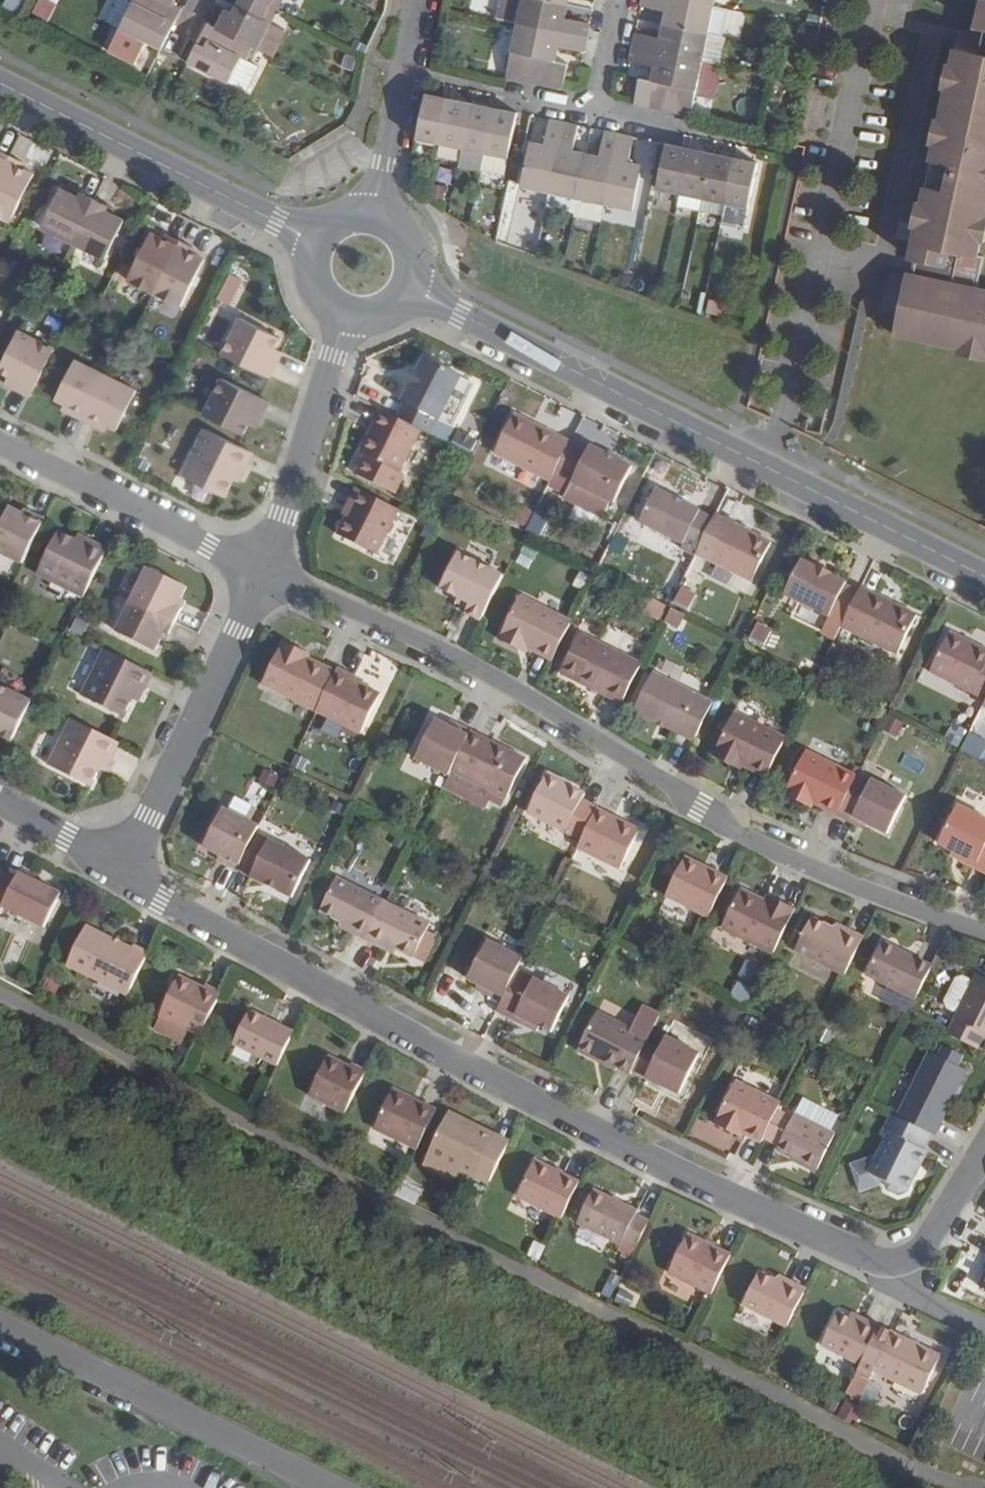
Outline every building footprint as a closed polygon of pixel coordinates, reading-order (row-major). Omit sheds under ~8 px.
[(0,4),(16,11),(21,0),(2,0),(0,4)] [(126,3),(112,29),(154,50),(174,11),(165,6),(152,0),(122,0),(126,3)] [(219,11),(210,28),(248,47),(253,50),(265,25),(272,11),(265,8),(249,0),(234,0),(227,15),(219,11)] [(277,0),(249,0),(265,8),(272,11),(277,0)] [(511,26),(579,41),(582,26),(557,20),(558,13),(550,11),(551,4),(533,0),(494,0),(490,20),(511,26)] [(708,8),(666,0),(638,0),(637,7),(664,13),(662,20),(670,22),(669,28),(702,34),(708,8)] [(708,8),(710,0),(666,0),(708,8)] [(971,25),(982,28),(977,51),(952,46),(914,227),(920,228),(917,244),(911,243),(908,259),(912,261),(909,275),(904,274),(901,293),(908,294),(902,319),(896,318),(892,336),(957,350),(956,356),(984,362),(984,359),(984,291),(975,289),(982,258),(976,256),(984,215),(984,0),(976,0),(971,25)] [(242,62),(248,47),(210,28),(201,24),(194,37),(202,42),(200,47),(191,43),(180,63),(222,83),(235,59),(242,62)] [(265,25),(253,50),(266,56),(278,32),(265,25)] [(511,26),(507,52),(521,55),(534,58),(540,60),(541,52),(550,54),(551,49),(577,54),(579,41),(511,26)] [(695,63),(702,34),(669,28),(667,35),(659,33),(657,42),(630,36),(627,50),(695,63)] [(702,34),(695,63),(717,68),(723,39),(702,34)] [(689,92),(695,63),(627,50),(624,64),(649,69),(648,76),(657,78),(655,84),(663,86),(677,89),(689,92)] [(502,79),(516,81),(521,55),(507,52),(502,79)] [(516,81),(529,84),(534,58),(521,55),(516,81)] [(549,62),(540,60),(534,58),(529,84),(542,87),(549,62)] [(239,91),(250,66),(242,62),(235,59),(222,83),(239,91)] [(562,64),(549,62),(542,87),(559,90),(562,64)] [(643,108),(649,83),(635,80),(629,105),(643,108)] [(663,86),(655,84),(649,83),(643,108),(658,112),(663,86)] [(658,112),(671,114),(677,89),(663,86),(658,112)] [(684,117),(689,92),(677,89),(671,114),(684,117)] [(411,143),(434,148),(443,107),(434,106),(435,98),(421,96),(411,143)] [(451,101),(450,109),(443,107),(434,148),(458,153),(468,106),(451,101)] [(458,153),(480,157),(488,118),(482,116),(483,110),(468,106),(458,153)] [(496,112),(494,120),(488,118),(480,157),(501,162),(512,115),(496,112)] [(517,192),(543,198),(558,124),(544,121),(538,148),(531,147),(530,155),(523,154),(517,192)] [(567,154),(572,127),(558,124),(543,198),(570,203),(578,165),(572,163),(574,155),(567,154)] [(586,158),(585,166),(578,165),(570,203),(598,209),(613,136),(599,133),(593,160),(586,158)] [(627,139),(613,136),(598,209),(625,214),(633,176),(627,175),(629,168),(622,166),(627,139)] [(674,156),(675,148),(662,145),(652,193),(673,197),(682,157),(674,156)] [(531,147),(524,146),(523,154),(530,155),(531,147)] [(11,220),(34,173),(22,167),(24,162),(0,150),(0,215),(11,220)] [(673,197),(695,202),(705,154),(689,151),(688,158),(682,157),(673,197)] [(477,177),(480,157),(458,153),(454,173),(477,177)] [(695,202),(717,206),(726,166),(719,165),(721,157),(705,154),(695,202)] [(480,157),(477,177),(497,181),(501,162),(480,157)] [(734,160),(733,167),(726,166),(717,206),(715,220),(714,225),(737,229),(741,211),(752,164),(734,160)] [(72,193),(60,187),(41,226),(105,258),(125,219),(112,214),(106,210),(109,205),(82,192),(80,197),(72,193)] [(673,197),(670,211),(692,216),(695,202),(673,197)] [(715,220),(717,206),(695,202),(692,216),(715,220)] [(595,225),(598,209),(570,203),(567,220),(595,225)] [(914,227),(911,243),(917,244),(920,228),(914,227)] [(152,232),(128,279),(181,305),(204,258),(192,252),(194,247),(167,233),(164,238),(152,232)] [(229,297),(239,279),(228,273),(218,291),(229,297)] [(901,293),(896,318),(902,319),(908,294),(901,293)] [(222,353),(270,377),(278,361),(277,360),(271,358),(276,347),(280,337),(240,317),(222,353)] [(0,369),(0,372),(9,376),(19,381),(15,388),(31,396),(54,348),(19,331),(0,369)] [(271,358),(277,360),(283,351),(276,347),(271,358)] [(421,430),(430,435),(438,420),(455,428),(477,384),(425,358),(403,402),(405,403),(398,418),(421,430)] [(76,360),(56,399),(65,404),(74,407),(71,414),(97,426),(100,421),(109,425),(118,430),(137,391),(76,360)] [(9,376),(6,384),(15,388),(19,381),(9,376)] [(204,414),(243,433),(248,423),(253,413),(261,417),(269,402),(222,378),(204,414)] [(65,404),(62,410),(71,414),(74,407),(65,404)] [(381,411),(360,453),(365,455),(355,474),(395,494),(405,475),(400,472),(421,430),(398,418),(381,411)] [(248,423),(256,427),(261,417),(253,413),(248,423)] [(514,414),(495,454),(551,481),(570,442),(514,414)] [(100,421),(97,426),(106,431),(109,425),(100,421)] [(181,476),(225,497),(234,479),(239,467),(244,469),(253,453),(205,429),(181,476)] [(476,441),(457,431),(452,441),(471,451),(476,441)] [(551,481),(549,485),(566,493),(564,497),(604,516),(611,502),(615,503),(633,467),(591,446),(588,451),(570,442),(555,474),(551,481)] [(239,481),(244,469),(239,467),(234,479),(239,481)] [(357,489),(348,504),(352,506),(347,517),(338,535),(377,554),(399,510),(357,489)] [(656,490),(640,523),(684,544),(685,541),(699,548),(713,521),(699,514),(700,511),(656,490)] [(348,504),(343,515),(347,517),(352,506),(348,504)] [(0,527),(0,552),(23,563),(45,519),(31,512),(29,517),(21,513),(10,507),(0,527)] [(24,508),(21,513),(29,517),(31,512),(24,508)] [(699,548),(696,554),(752,582),(771,543),(715,515),(713,521),(699,548)] [(76,539),(58,530),(36,574),(83,597),(107,548),(90,540),(88,545),(76,539)] [(90,540),(78,535),(76,539),(88,545),(90,540)] [(459,554),(442,589),(471,604),(467,613),(482,621),(504,576),(459,554)] [(801,560),(784,595),(829,617),(820,634),(834,642),(841,627),(858,592),(845,585),(846,583),(831,575),(832,573),(817,566),(817,568),(801,560)] [(181,599),(187,587),(148,568),(116,632),(155,651),(160,640),(161,639),(164,633),(169,635),(183,609),(177,606),(181,599)] [(678,586),(672,604),(687,610),(694,592),(678,586)] [(858,592),(841,627),(897,655),(916,616),(860,588),(858,592)] [(552,660),(572,621),(521,596),(499,640),(517,649),(519,644),(528,648),(552,660)] [(659,619),(665,604),(648,597),(642,613),(659,619)] [(183,609),(186,601),(181,599),(177,606),(183,609)] [(672,609),(666,622),(679,629),(686,615),(672,609)] [(757,625),(750,639),(764,646),(771,632),(757,625)] [(930,672),(984,700),(984,650),(950,632),(930,672)] [(166,643),(169,636),(164,633),(161,639),(160,640),(166,643)] [(562,674),(622,703),(641,664),(582,634),(562,674)] [(316,711),(336,672),(308,658),(300,654),(302,650),(284,641),(262,685),(316,711)] [(519,644),(517,649),(526,653),(528,648),(519,644)] [(82,697),(125,717),(134,700),(140,688),(144,690),(153,674),(105,649),(82,697)] [(658,674),(679,678),(683,664),(661,660),(658,674)] [(353,676),(338,668),(336,672),(316,711),(361,733),(381,694),(358,683),(352,679),(353,676)] [(633,712),(693,742),(713,703),(652,674),(633,712)] [(1,737),(11,742),(31,702),(0,686),(0,737),(1,737)] [(139,702),(144,690),(140,688),(134,700),(139,702)] [(766,778),(785,739),(735,713),(713,757),(731,766),(733,761),(742,766),(766,778)] [(452,770),(471,731),(456,723),(455,728),(436,719),(416,759),(449,776),(452,770)] [(48,766),(91,788),(100,770),(106,758),(111,761),(119,744),(71,720),(48,766)] [(959,750),(979,759),(984,745),(984,737),(968,730),(959,750)] [(526,758),(471,731),(452,770),(506,798),(526,758)] [(814,803),(838,816),(857,777),(806,751),(784,795),(803,804),(805,799),(814,803)] [(105,772),(111,761),(106,758),(100,770),(105,772)] [(742,766),(733,761),(731,766),(740,770),(742,766)] [(506,798),(452,770),(449,776),(444,787),(486,809),(490,801),(501,806),(506,798)] [(586,792),(548,773),(530,811),(583,838),(597,810),(598,808),(582,801),(586,792)] [(857,777),(838,816),(852,823),(855,817),(868,824),(888,834),(906,797),(859,773),(857,777)] [(814,803),(805,799),(803,804),(812,808),(814,803)] [(958,806),(939,844),(963,856),(961,861),(984,873),(984,819),(958,806)] [(223,808),(204,847),(220,856),(226,858),(223,863),(237,870),(256,833),(259,826),(223,808)] [(640,831),(597,810),(578,849),(620,870),(640,831)] [(855,817),(852,823),(865,829),(868,824),(855,817)] [(256,833),(237,870),(266,885),(267,882),(279,888),(277,890),(293,898),(311,861),(256,833)] [(728,878),(685,857),(666,896),(709,917),(728,878)] [(0,878),(0,913),(3,907),(44,928),(61,894),(34,882),(36,879),(19,871),(15,881),(2,874),(0,878)] [(343,881),(326,914),(342,922),(356,929),(353,934),(367,941),(386,903),(343,881)] [(267,882),(266,885),(277,890),(279,888),(267,882)] [(773,954),(795,909),(768,895),(766,901),(741,889),(721,929),(773,954)] [(386,903),(367,941),(381,948),(384,943),(397,949),(414,957),(426,932),(430,924),(386,903)] [(845,975),(864,937),(850,930),(847,935),(834,928),(812,918),(796,951),(845,975)] [(342,922),(340,927),(353,934),(356,929),(342,922)] [(850,930),(836,923),(834,928),(847,935),(850,930)] [(127,995),(148,953),(133,945),(132,949),(86,926),(66,965),(96,979),(123,993),(127,995)] [(437,937),(426,932),(414,957),(425,962),(437,937)] [(487,941),(469,979),(490,990),(487,995),(501,1003),(517,970),(523,958),(487,941)] [(384,943),(381,948),(394,954),(397,949),(384,943)] [(932,967),(882,943),(866,975),(915,1000),(932,967)] [(501,1003),(497,1011),(528,1027),(530,1022),(539,1026),(552,1032),(569,997),(517,970),(501,1003)] [(200,1035),(221,992),(206,985),(204,988),(179,976),(159,1015),(189,1030),(200,1035)] [(949,1035),(977,1049),(984,1034),(984,980),(978,976),(975,981),(958,1015),(949,1035)] [(949,1010),(958,1015),(975,981),(965,977),(957,980),(946,1003),(949,1010)] [(96,979),(91,989),(118,1003),(123,993),(96,979)] [(727,997),(745,1004),(751,989),(734,982),(727,997)] [(634,1033),(648,1039),(660,1015),(643,1007),(631,1030),(635,1032),(634,1033)] [(277,1066),(293,1032),(249,1010),(233,1044),(277,1066)] [(597,1012),(578,1051),(593,1059),(595,1056),(603,1061),(602,1063),(616,1070),(618,1068),(630,1074),(632,1071),(646,1044),(648,1039),(634,1033),(635,1032),(631,1030),(597,1012)] [(182,1043),(189,1030),(159,1015),(153,1029),(182,1043)] [(530,1022),(528,1027),(537,1031),(539,1026),(530,1022)] [(646,1044),(632,1071),(680,1095),(700,1054),(666,1037),(659,1051),(646,1044)] [(931,1051),(898,1117),(931,1134),(935,1135),(968,1070),(931,1051)] [(345,1114),(366,1071),(351,1064),(350,1067),(329,1057),(309,1096),(345,1114)] [(777,1111),(781,1103),(736,1081),(715,1124),(733,1133),(735,1130),(744,1134),(761,1143),(764,1138),(777,1111)] [(417,1150),(436,1110),(393,1089),(374,1129),(417,1150)] [(835,1135),(795,1115),(793,1119),(777,1111),(764,1138),(779,1145),(776,1149),(815,1171),(835,1135)] [(509,1144),(447,1114),(429,1152),(430,1153),(460,1168),(490,1182),(509,1144)] [(898,1117),(893,1114),(884,1131),(889,1133),(877,1158),(874,1157),(850,1164),(860,1193),(882,1185),(884,1180),(887,1181),(889,1188),(899,1193),(906,1191),(908,1192),(916,1176),(915,1175),(919,1167),(920,1168),(928,1152),(924,1150),(931,1134),(898,1117)] [(460,1168),(430,1153),(424,1166),(454,1180),(460,1168)] [(579,1183),(535,1161),(517,1197),(561,1220),(579,1183)] [(636,1214),(593,1192),(577,1225),(620,1247),(622,1244),(635,1251),(649,1223),(635,1217),(636,1214)] [(731,1255),(688,1234),(668,1273),(711,1294),(731,1255)] [(787,1327),(806,1288),(792,1281),(789,1286),(776,1280),(760,1272),(743,1305),(787,1327)] [(792,1281),(779,1275),(776,1280),(789,1286),(792,1281)] [(876,1332),(879,1327),(864,1319),(862,1325),(838,1313),(822,1346),(860,1365),(863,1359),(876,1332)] [(864,1319),(852,1313),(849,1318),(862,1325),(864,1319)] [(890,1339),(876,1332),(863,1359),(860,1365),(855,1375),(869,1382),(874,1372),(922,1395),(941,1357),(893,1333),(890,1339)] [(864,1411),(846,1401),(837,1417),(855,1426),(864,1411)]
